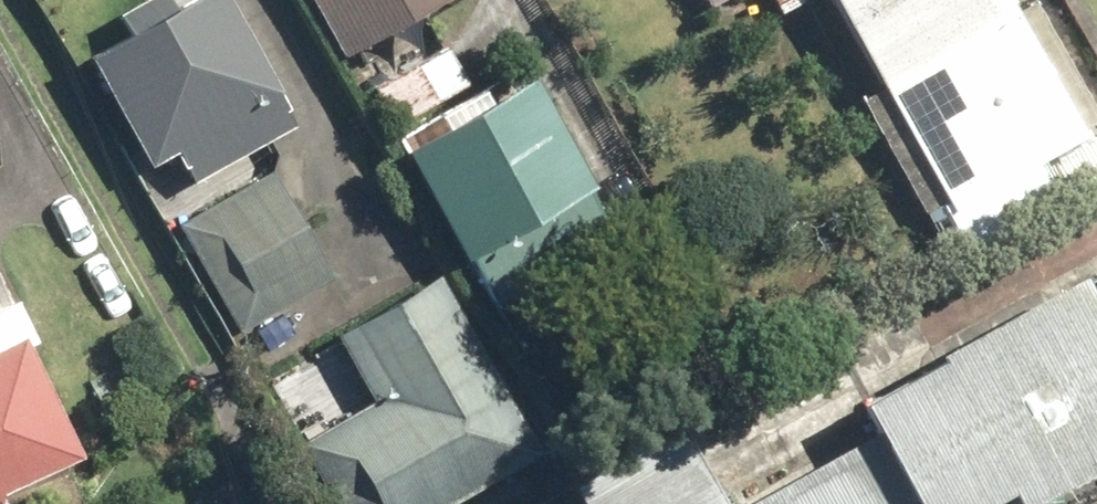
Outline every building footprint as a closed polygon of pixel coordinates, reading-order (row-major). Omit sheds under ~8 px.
[(83,55),(146,164),(173,149),(193,183),(297,124),(226,0),(178,0),(170,5),(167,0),(135,0),(118,10),(128,29),(83,55)] [(342,54),(436,0),(311,0),(342,54)] [(970,254),(1059,202),(1034,159),(1080,132),(1003,0),(821,0),(970,254)] [(445,45),(371,87),(393,125),(466,82),(445,45)] [(522,76),(397,149),(490,306),(615,232),(522,76)] [(269,167),(175,220),(237,329),(331,276),(269,167)] [(296,438),(333,503),(444,503),(538,452),(436,269),(327,329),(366,399),(296,438)] [(847,404),(905,503),(976,503),(999,491),(1007,503),(1031,503),(1096,466),(1096,319),(1096,320),(1068,272),(923,356),(925,359),(847,404)] [(70,456),(16,342),(30,336),(0,273),(0,489),(70,456)] [(568,488),(577,503),(726,503),(679,424),(568,488)] [(738,503),(898,503),(861,437),(738,503)]
